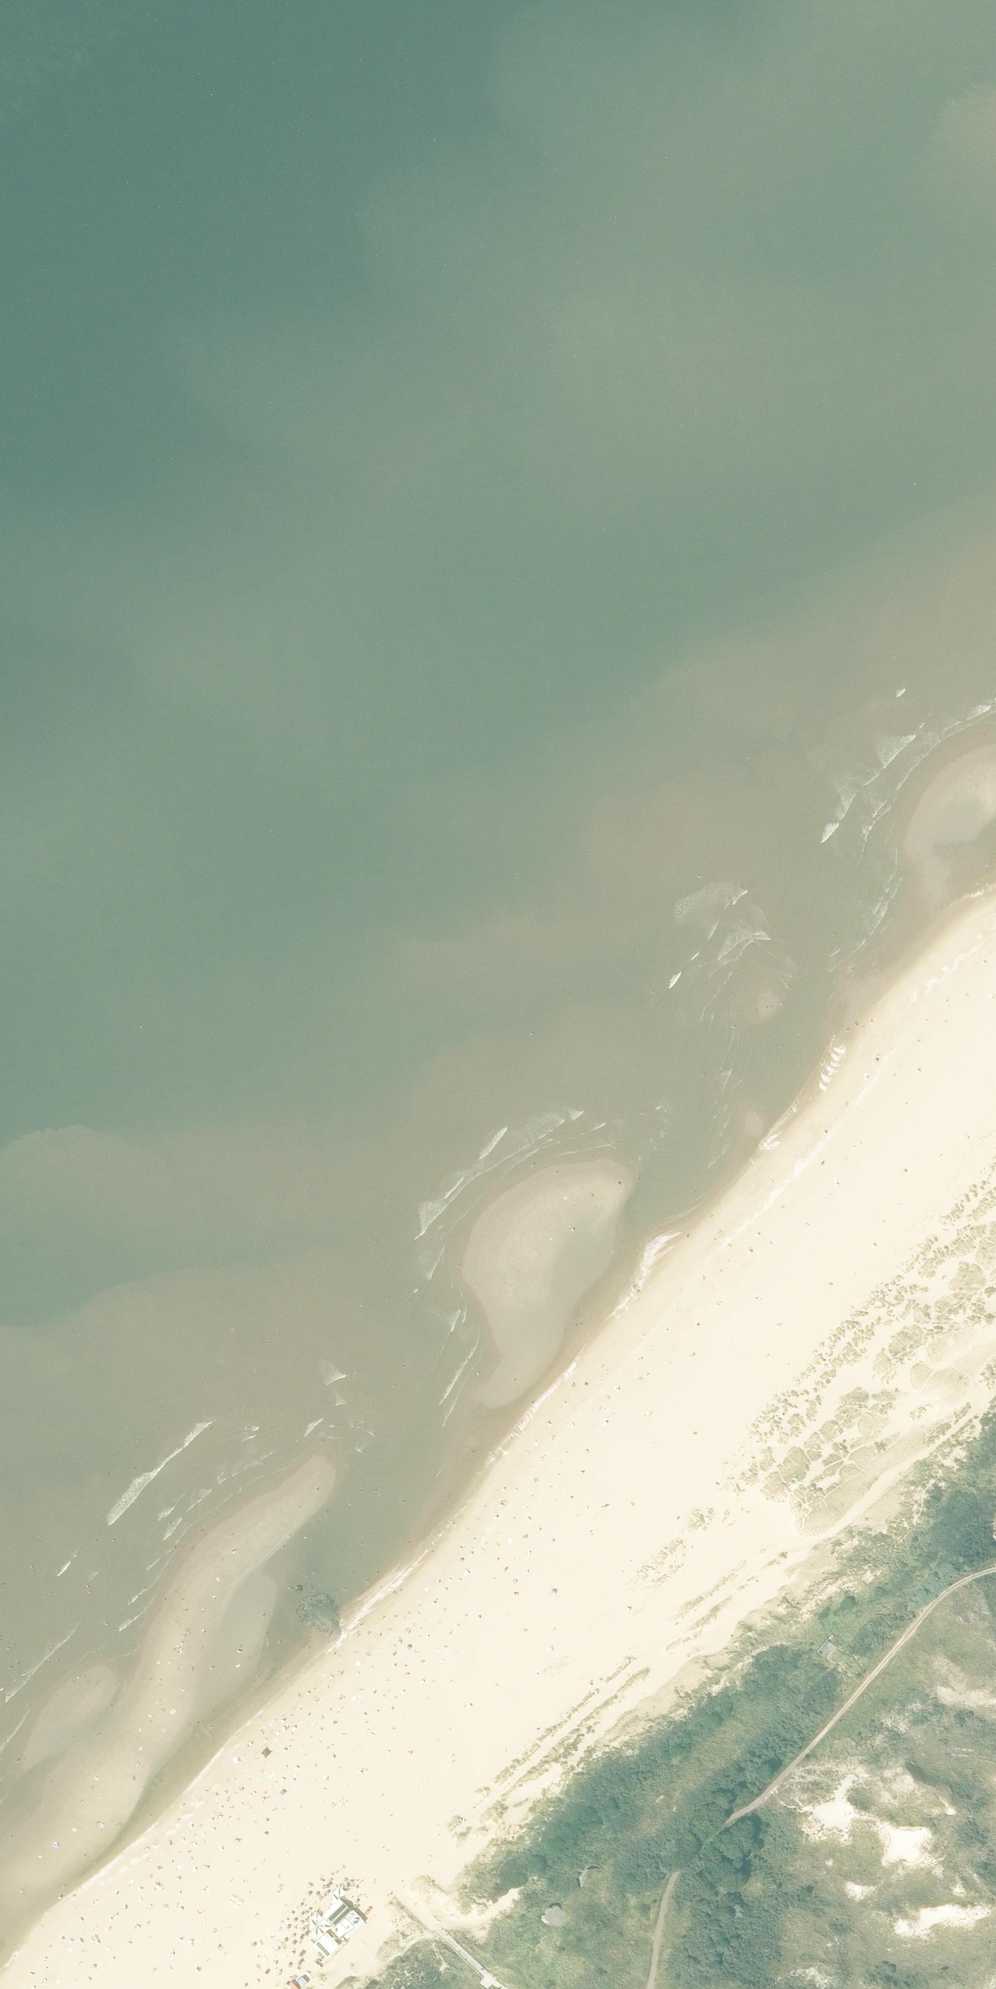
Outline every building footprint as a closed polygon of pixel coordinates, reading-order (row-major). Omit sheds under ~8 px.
[(663,1794),(655,1802),(659,1806),(665,1806),(670,1802),(663,1794)] [(365,1923),(353,1911),(351,1913),(339,1901),(323,1917),(347,1941),(365,1923)] [(541,1922),(553,1933),(566,1919),(555,1907),(554,1909),(553,1909),(551,1910),(549,1910),(548,1909),(546,1909),(545,1910),(544,1911),(543,1912),(543,1914),(544,1916),(543,1917),(543,1919),(542,1920),(541,1922)]
